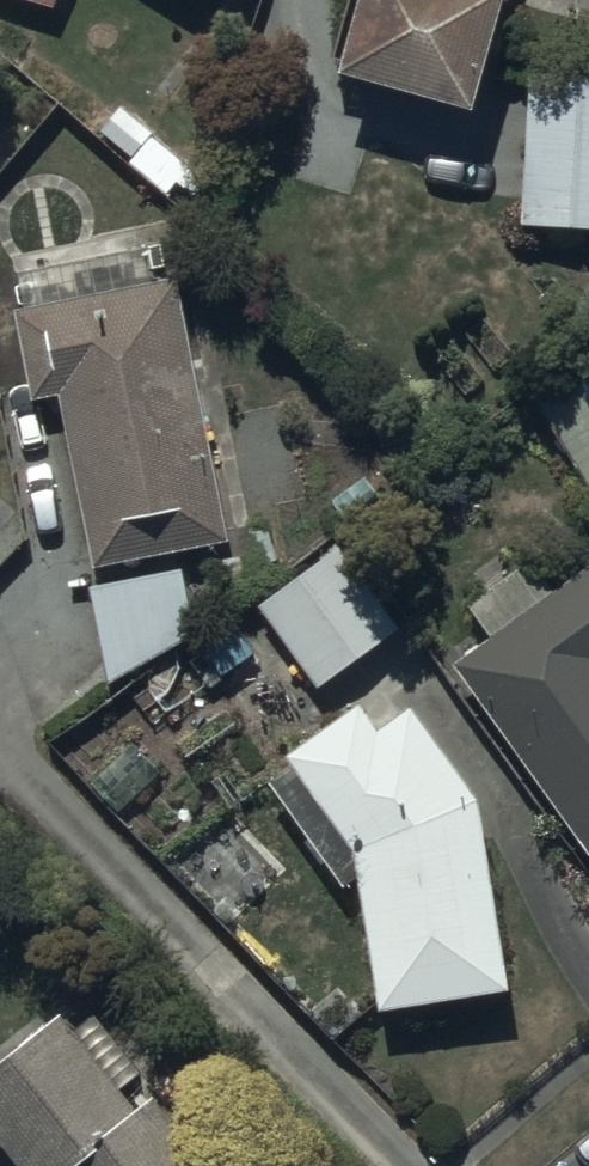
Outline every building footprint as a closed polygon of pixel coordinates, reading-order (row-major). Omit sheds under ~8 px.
[(333,54),(470,93),(497,0),(348,0),(333,54)] [(522,49),(520,218),(588,219),(588,49),(522,49)] [(176,273),(14,304),(31,391),(57,386),(90,558),(226,532),(176,273)] [(532,385),(588,482),(588,351),(532,385)] [(341,534),(255,599),(315,683),(403,617),(341,534)] [(462,597),(483,628),(449,651),(585,845),(588,842),(588,559),(551,585),(528,551),(462,597)] [(181,560),(90,583),(104,675),(192,633),(181,560)] [(375,721),(355,691),(285,747),(348,840),(378,1001),(506,977),(478,793),(408,697),(375,721)] [(0,1044),(0,1138),(22,1165),(242,1165),(171,1074),(145,1094),(131,1075),(140,1068),(93,1008),(74,1023),(57,1000),(0,1044)]
